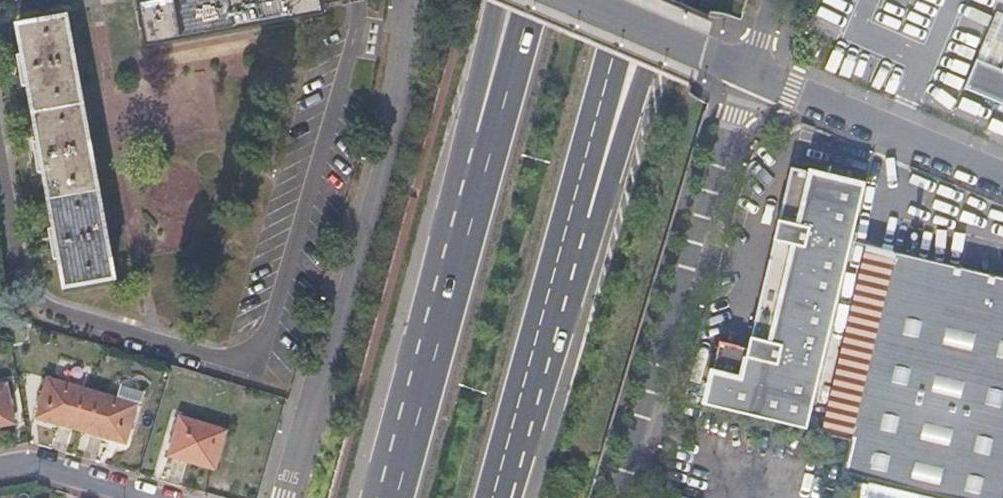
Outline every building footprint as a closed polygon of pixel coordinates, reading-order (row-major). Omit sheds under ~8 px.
[(320,5),(320,0),(158,0),(140,3),(148,44),(321,12),(320,5)] [(979,59),(966,88),(1002,104),(1002,12),(999,11),(979,59)] [(112,279),(65,17),(17,25),(22,54),(15,55),(21,87),(29,86),(38,141),(32,142),(37,173),(44,172),(54,228),(48,230),(53,260),(60,259),(65,289),(112,279)] [(705,407),(817,433),(867,195),(793,180),(754,343),(752,352),(723,345),(705,407)] [(852,442),(1002,476),(1002,283),(893,257),(852,442)] [(123,442),(135,402),(47,377),(35,416),(123,442)] [(12,420),(5,382),(0,383),(0,423),(12,420)] [(168,455),(212,468),(223,429),(223,428),(180,415),(168,455)]
